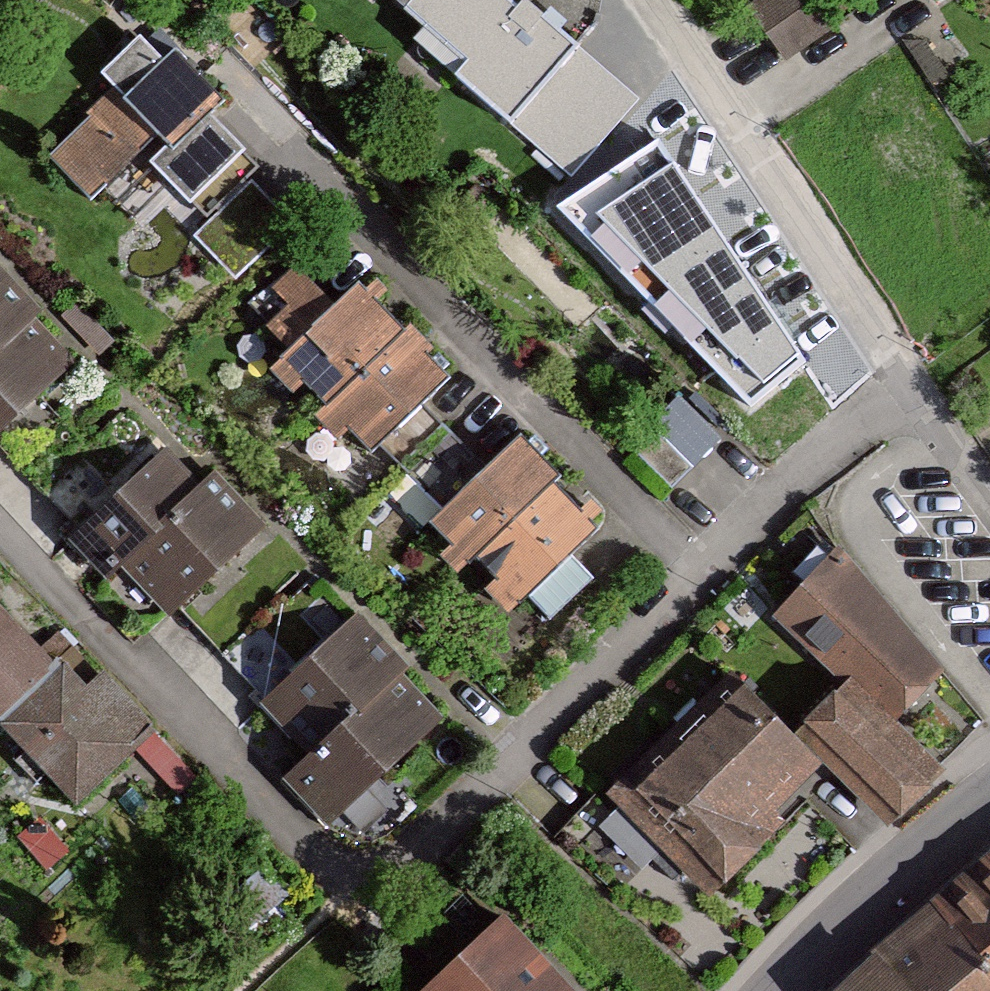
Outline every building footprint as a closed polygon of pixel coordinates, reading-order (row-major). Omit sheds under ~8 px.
[(563,188),(630,106),(509,8),(496,25),(466,0),(332,0),(563,188)] [(820,0),(767,0),(740,17),(777,73),(841,31),(820,0)] [(220,116),(163,58),(149,72),(126,49),(84,90),(103,109),(41,170),(87,216),(131,173),(176,217),(182,211),(200,229),(185,244),(233,291),(291,233),(245,187),(258,174),(232,148),(210,126),(220,116)] [(803,362),(657,141),(556,206),(752,405),(803,362)] [(0,278),(0,432),(67,369),(29,329),(39,319),(0,278)] [(322,315),(286,279),(239,325),(273,360),(252,380),(281,410),(294,398),(358,464),(440,384),(419,363),(370,313),(348,290),(322,315)] [(678,383),(634,431),(679,472),(723,425),(678,383)] [(524,469),(505,449),(411,538),(494,626),(589,537),(566,513),(524,469)] [(187,493),(149,453),(57,541),(75,560),(100,585),(112,574),(136,599),(161,625),(257,533),(203,477),(187,493)] [(932,681),(900,649),(831,556),(760,626),(827,694),(784,736),(878,831),(931,778),(883,729),(932,681)] [(407,672),(351,613),(249,709),(270,732),(295,758),(271,781),(297,809),(318,832),(434,722),(396,682),(407,672)] [(0,634),(0,741),(68,812),(144,740),(88,682),(73,696),(49,670),(42,678),(0,634)] [(808,777),(716,684),(595,802),(696,905),(768,834),(759,825),(808,777)] [(980,856),(940,892),(867,958),(830,990),(989,990),(989,850),(980,856)] [(490,924),(421,990),(554,990),(490,924)]
